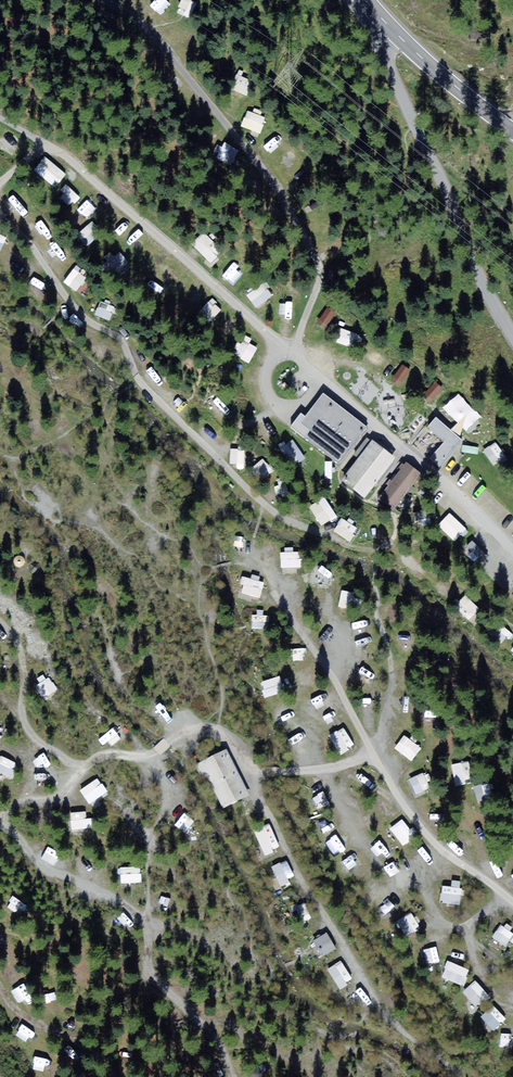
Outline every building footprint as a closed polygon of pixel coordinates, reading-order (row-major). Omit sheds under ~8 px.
[(177,11),(191,17),(198,0),(182,0),(177,11)] [(246,94),(247,77),(235,76),(235,93),(246,94)] [(241,127),(261,134),(266,118),(247,111),(241,127)] [(33,171),(57,188),(67,174),(44,157),(33,171)] [(59,193),(71,206),(80,198),(68,185),(59,193)] [(79,233),(88,244),(102,234),(93,222),(79,233)] [(203,234),(192,245),(211,263),(222,252),(203,234)] [(86,278),(74,270),(65,284),(77,292),(86,278)] [(255,308),(274,296),(265,282),(247,294),(255,308)] [(95,315),(110,322),(116,308),(101,301),(95,315)] [(340,329),(336,343),(359,349),(363,335),(340,329)] [(243,341),(235,355),(249,363),(258,349),(243,341)] [(391,379),(398,392),(413,384),(406,371),(391,379)] [(423,395),(429,403),(444,392),(438,384),(423,395)] [(323,393),(317,401),(324,407),(326,405),(330,399),(323,393)] [(330,399),(324,407),(317,401),(305,417),(301,414),(292,426),(339,463),(362,433),(367,427),(330,399)] [(436,418),(428,426),(445,441),(443,444),(430,458),(439,466),(462,440),(436,418)] [(348,471),(342,480),(365,498),(395,458),(380,446),(372,440),(348,471)] [(292,465),(304,458),(294,441),(282,448),(292,465)] [(484,450),(493,466),(506,459),(497,443),(484,450)] [(231,449),(230,467),(244,467),(245,449),(231,449)] [(254,465),(258,480),(271,476),(268,462),(254,465)] [(406,462),(378,499),(393,510),(421,474),(406,462)] [(327,498),(310,506),(320,526),(336,519),(327,498)] [(450,514),(438,526),(457,543),(468,530),(450,514)] [(342,519),(334,532),(350,542),(358,528),(342,519)] [(300,552),(281,552),(281,569),(301,568),(300,552)] [(239,597),(260,602),(264,582),(243,578),(239,597)] [(342,591),(339,606),(360,610),(363,596),(342,591)] [(469,621),(480,610),(468,597),(456,608),(469,621)] [(262,613),(252,613),(254,630),(264,629),(262,613)] [(496,633),(502,643),(512,638),(507,627),(496,633)] [(306,660),(305,649),(291,650),(292,661),(306,660)] [(36,687),(45,700),(59,691),(49,677),(36,687)] [(261,693),(277,692),(277,684),(261,685),(261,693)] [(340,755),(355,747),(344,728),(329,736),(340,755)] [(395,748),(412,761),(422,748),(405,735),(395,748)] [(227,749),(194,765),(201,781),(207,778),(223,809),(250,796),(227,749)] [(18,763),(0,756),(0,774),(12,778),(18,763)] [(454,765),(455,784),(471,782),(469,763),(454,765)] [(408,780),(417,797),(432,790),(423,773),(408,780)] [(90,805),(108,793),(98,778),(80,790),(90,805)] [(94,829),(93,819),(86,819),(85,812),(70,813),(72,830),(94,829)] [(402,846),(415,838),(404,820),(391,828),(402,846)] [(263,855),(279,850),(272,825),(256,830),(263,855)] [(350,874),(363,863),(353,852),(340,862),(350,874)] [(272,867),(279,886),(295,879),(287,860),(272,867)] [(142,883),(141,867),(120,867),(121,884),(142,883)] [(441,903),(460,905),(462,882),(453,881),(452,887),(442,886),(441,903)] [(298,924),(311,920),(306,903),(293,908),(298,924)] [(411,914),(397,922),(406,937),(420,929),(411,914)] [(494,941),(509,946),(512,933),(512,931),(498,926),(494,941)] [(321,957),(336,949),(328,933),(313,940),(321,957)] [(426,949),(428,966),(440,964),(437,948),(426,949)] [(342,961),(328,968),(338,988),(352,982),(342,961)] [(442,977),(463,987),(471,971),(449,961),(442,977)] [(463,993),(478,1008),(490,996),(475,981),(463,993)] [(494,1006),(481,1017),(494,1031),(507,1020),(494,1006)]
